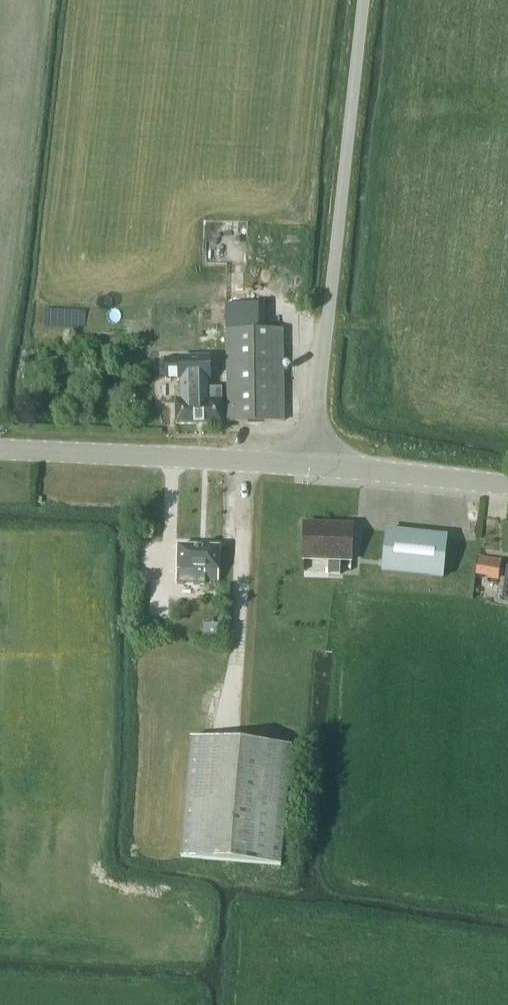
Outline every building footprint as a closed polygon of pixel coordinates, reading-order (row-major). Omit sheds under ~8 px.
[(265,303),(226,304),(226,331),(227,421),(284,421),(282,329),(266,330),(265,303)] [(222,424),(222,388),(208,388),(208,379),(210,379),(210,356),(180,356),(180,358),(165,358),(166,380),(170,380),(170,378),(178,378),(178,379),(181,379),(181,388),(176,388),(176,424),(222,424)] [(303,559),(330,560),(329,574),(340,574),(341,560),(352,560),(353,525),(304,523),(303,559)] [(447,537),(387,531),(383,571),(443,577),(447,537)] [(220,547),(179,546),(178,583),(205,584),(205,580),(219,581),(220,547)] [(476,570),(499,573),(501,560),(478,556),(476,570)] [(221,639),(222,622),(204,622),(204,638),(221,639)] [(181,858),(281,866),(291,746),(191,738),(181,858)]
